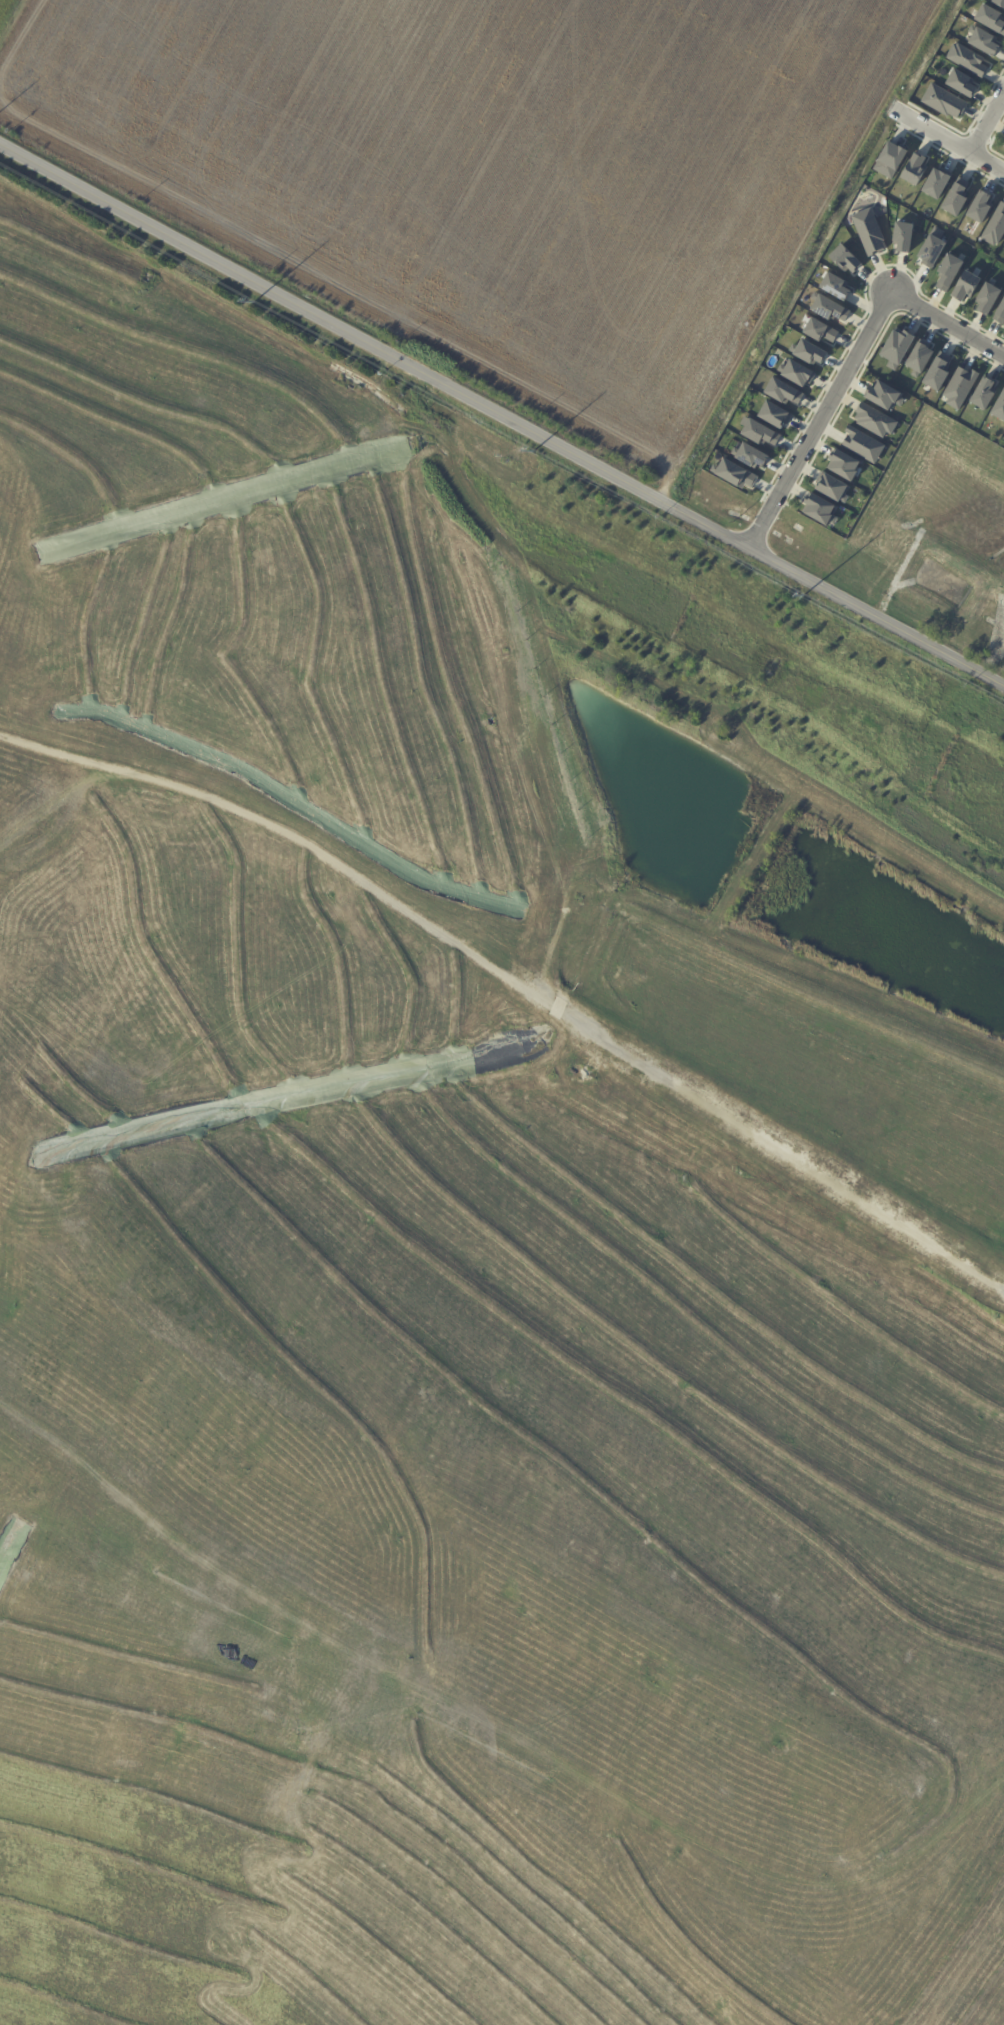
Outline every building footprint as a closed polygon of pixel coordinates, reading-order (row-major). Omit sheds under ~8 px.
[(990,1),(991,0),(1003,0),(1003,9),(990,1)] [(997,18),(1003,22),(1003,36),(973,19),(982,2),(1000,12),(997,18)] [(971,24),(993,36),(991,40),(999,45),(992,57),(966,42),(971,33),(967,31),(971,24)] [(954,41),(984,58),(981,63),(987,66),(981,78),(944,57),(954,41)] [(952,67),(969,77),(967,81),(975,86),(969,97),(943,83),(952,67)] [(930,82),(967,103),(957,122),(919,101),(930,82)] [(887,140),(906,150),(890,180),(871,169),(887,140)] [(913,151),(928,159),(914,186),(898,177),(913,151)] [(933,166),(950,175),(936,199),(920,190),(933,166)] [(954,181),(966,188),(962,194),(966,196),(955,217),(939,208),(954,181)] [(978,189),(990,195),(986,203),(990,206),(980,223),(964,214),(978,189)] [(1000,201),(1003,203),(1003,232),(995,247),(978,238),(1000,201)] [(850,215),(870,207),(887,248),(866,257),(850,215)] [(895,221),(912,224),(908,252),(895,251),(896,243),(891,243),(895,221)] [(928,233),(945,242),(930,268),(920,262),(922,259),(916,256),(928,233)] [(840,243),(861,263),(851,273),(847,269),(844,273),(827,256),(840,243)] [(947,252),(963,261),(946,292),(935,286),(942,273),(936,271),(947,252)] [(964,268),(980,278),(969,298),(964,295),(960,302),(949,294),(964,268)] [(826,271),(844,280),(841,286),(849,290),(843,302),(817,288),(826,271)] [(985,281),(1000,290),(986,316),(975,310),(979,301),(975,299),(985,281)] [(818,293),(849,310),(844,321),(830,314),(827,320),(809,309),(818,293)] [(991,317),(1003,294),(1003,320),(1002,324),(991,317)] [(809,316),(838,331),(832,343),(821,336),(818,342),(801,332),(809,316)] [(892,328),(905,336),(907,331),(914,335),(894,371),(885,366),(888,360),(878,354),(892,328)] [(791,342),(795,345),(800,337),(826,352),(819,363),(814,360),(811,366),(786,351),(791,342)] [(904,365),(912,370),(909,374),(916,378),(932,350),(917,341),(904,365)] [(935,355),(941,359),(947,362),(943,369),(948,372),(937,391),(920,381),(935,355)] [(788,358),(815,372),(809,384),(804,382),(802,387),(778,374),(779,372),(775,370),(779,363),(784,365),(788,358)] [(958,365),(967,371),(970,368),(978,373),(957,410),(945,403),(948,398),(941,395),(958,365)] [(771,375),(803,393),(797,404),(788,400),(785,404),(762,392),(771,375)] [(983,375),(994,382),(990,389),(994,392),(984,410),(968,401),(983,375)] [(877,380),(900,393),(899,395),(903,398),(899,405),(894,403),(889,412),(862,396),(868,386),(872,388),(877,380)] [(1003,387),(1003,388),(1003,422),(988,413),(1003,387)] [(765,399),(791,414),(786,425),(783,423),(779,429),(755,416),(765,399)] [(860,401),(897,421),(891,434),(886,432),(883,438),(855,423),(857,420),(852,417),(860,401)] [(748,417),(779,434),(774,445),(765,441),(762,447),(738,433),(748,417)] [(848,424),(884,445),(873,464),(840,444),(843,439),(846,440),(849,435),(844,431),(848,424)] [(467,432),(475,437),(471,443),(464,439),(467,432)] [(733,446),(737,449),(742,441),(768,456),(762,467),(756,464),(753,469),(732,457),(733,455),(729,453),(733,446)] [(835,448),(860,462),(850,481),(824,467),(835,448)] [(722,457),(757,476),(751,487),(743,483),(741,488),(713,473),(722,457)] [(821,471),(847,485),(843,493),(847,496),(843,503),(839,500),(838,502),(812,488),(821,471)] [(811,492),(834,505),(830,514),(836,517),(832,524),(826,521),(824,525),(800,512),(811,492)]
